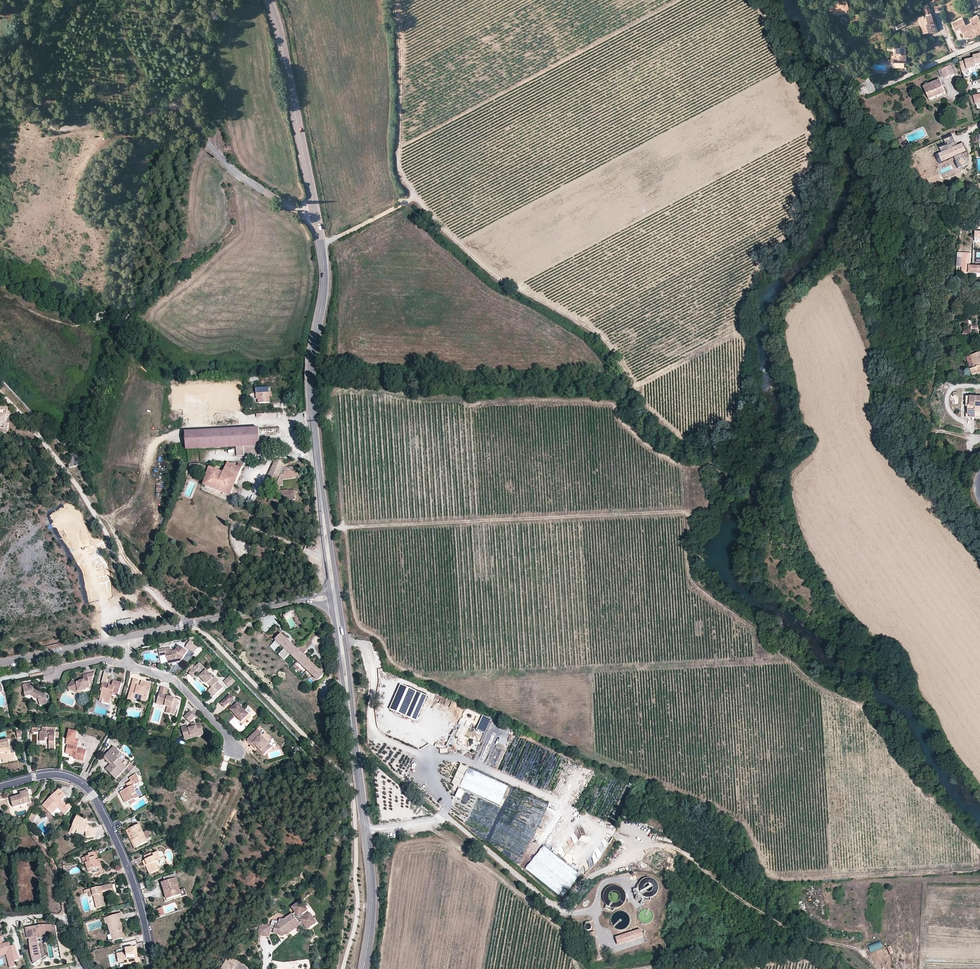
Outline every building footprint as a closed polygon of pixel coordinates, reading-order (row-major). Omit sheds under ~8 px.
[(845,0),(841,0),(827,4),(830,14),(848,9),(845,0)] [(924,14),(917,17),(922,32),(924,32),(934,28),(932,20),(930,13),(924,14)] [(970,23),(965,24),(963,17),(950,22),(954,30),(959,29),(960,33),(962,32),(963,37),(971,34),(973,33),(974,35),(979,33),(979,23),(978,16),(969,19),(970,23)] [(895,46),(893,46),(893,62),(906,62),(906,53),(904,53),(904,46),(906,46),(906,41),(895,41),(895,46)] [(855,57),(849,60),(853,69),(859,66),(855,57)] [(968,69),(976,67),(976,65),(974,58),(959,62),(962,72),(968,70),(968,69)] [(954,74),(950,65),(941,69),(944,76),(945,77),(954,74)] [(924,86),(930,99),(946,92),(940,80),(924,86)] [(967,151),(963,142),(954,147),(952,147),(951,145),(948,146),(946,143),(939,146),(941,150),(942,152),(939,153),(943,162),(955,156),(958,163),(966,160),(963,153),(967,151)] [(963,267),(962,273),(979,273),(979,266),(970,266),(970,253),(963,253),(963,256),(958,256),(957,267),(963,267)] [(978,333),(978,326),(972,326),(971,327),(967,327),(967,331),(963,331),(963,337),(971,337),(971,331),(976,331),(976,333),(978,333)] [(979,373),(979,353),(970,356),(975,368),(971,369),(973,375),(979,373)] [(256,399),(258,399),(258,403),(270,402),(270,393),(272,393),(271,388),(256,389),(256,393),(256,399)] [(979,417),(979,397),(967,397),(966,408),(966,417),(979,417)] [(1,406),(0,409),(6,410),(6,415),(9,416),(10,409),(9,407),(1,406)] [(259,429),(185,432),(185,435),(185,438),(186,450),(237,448),(237,456),(260,455),(259,429)] [(69,467),(69,468),(75,467),(78,467),(78,465),(81,465),(81,464),(78,464),(78,461),(80,461),(80,460),(78,460),(77,455),(71,456),(70,456),(67,456),(67,457),(66,457),(66,458),(68,458),(68,461),(66,461),(66,462),(68,462),(68,466),(67,466),(67,467),(69,467)] [(284,466),(286,461),(275,461),(263,486),(272,489),(274,487),(275,487),(274,493),(272,499),(270,498),(268,503),(276,507),(279,500),(294,500),(295,491),(280,491),(280,486),(283,485),(283,480),(297,478),(297,476),(299,475),(298,471),(295,471),(294,467),(285,467),(284,466)] [(209,467),(209,468),(202,485),(230,497),(234,487),(239,476),(243,466),(239,464),(238,467),(228,463),(223,473),(209,467)] [(282,634),(276,640),(277,641),(281,645),(285,649),(290,654),(319,681),(325,675),(282,634)] [(199,647),(190,641),(186,647),(195,653),(199,647)] [(281,645),(277,641),(271,647),(275,651),(281,645)] [(167,663),(173,662),(176,663),(180,663),(187,653),(178,647),(176,650),(174,652),(172,653),(171,653),(170,647),(158,649),(160,657),(161,656),(166,656),(167,663)] [(290,654),(285,649),(280,655),(284,660),(290,654)] [(163,666),(176,663),(173,662),(167,663),(166,656),(161,656),(163,666)] [(199,664),(191,671),(196,676),(199,673),(201,676),(200,677),(207,684),(212,688),(215,691),(211,695),(213,697),(222,688),(217,683),(216,683),(212,679),(213,678),(208,674),(205,672),(206,671),(199,664)] [(110,673),(104,672),(102,682),(103,682),(100,691),(103,691),(102,696),(103,696),(100,707),(109,710),(112,697),(113,695),(118,696),(122,683),(113,680),(112,687),(109,687),(110,684),(107,683),(110,673)] [(94,673),(83,676),(84,680),(80,682),(76,683),(73,681),(69,687),(72,689),(73,691),(78,694),(79,692),(83,691),(86,691),(86,689),(90,688),(89,685),(89,682),(92,681),(94,673)] [(235,682),(230,676),(224,682),(230,688),(235,682)] [(138,686),(139,681),(134,679),(129,697),(134,699),(136,695),(143,696),(142,699),(147,700),(152,684),(142,681),(140,687),(138,686)] [(34,689),(32,683),(26,684),(23,685),(25,697),(30,696),(39,701),(40,706),(48,705),(46,694),(42,695),(34,689)] [(400,685),(390,709),(416,720),(427,696),(400,685)] [(162,687),(158,702),(164,703),(163,706),(168,707),(166,713),(174,716),(179,700),(175,699),(174,701),(170,700),(171,698),(166,696),(168,689),(162,687)] [(225,707),(230,702),(231,701),(236,706),(234,707),(231,710),(242,721),(249,715),(230,695),(221,704),(225,707)] [(195,717),(190,712),(185,717),(190,722),(195,717)] [(485,734),(491,720),(483,716),(477,730),(485,734)] [(468,729),(471,723),(461,718),(452,737),(467,744),(473,732),(468,729)] [(181,728),(184,738),(198,734),(199,736),(204,735),(200,723),(196,724),(195,723),(191,724),(192,726),(192,728),(188,729),(188,727),(188,726),(181,728)] [(56,733),(56,728),(52,728),(42,728),(42,732),(40,732),(39,741),(45,742),(45,740),(45,739),(49,739),(49,740),(49,750),(54,750),(55,738),(56,733)] [(247,740),(251,745),(253,743),(257,747),(264,755),(268,750),(265,747),(268,744),(261,736),(262,735),(258,730),(247,740)] [(76,742),(78,733),(69,731),(67,740),(76,742)] [(13,742),(9,743),(8,739),(0,741),(0,746),(1,749),(0,750),(0,760),(3,760),(3,761),(15,759),(14,753),(12,754),(11,748),(14,747),(13,742)] [(84,762),(87,751),(78,749),(78,747),(75,746),(76,742),(67,740),(66,745),(68,745),(66,754),(71,756),(76,757),(75,758),(75,760),(84,762)] [(106,756),(105,757),(112,765),(107,770),(116,779),(127,768),(119,760),(123,756),(114,747),(105,756),(106,756)] [(105,769),(107,770),(112,765),(105,757),(103,758),(110,764),(105,769)] [(569,772),(573,763),(568,761),(564,770),(569,772)] [(469,769),(461,765),(454,780),(453,781),(452,783),(453,784),(460,787),(464,778),(469,769)] [(140,782),(136,773),(130,778),(131,782),(133,786),(134,785),(140,782)] [(136,789),(134,785),(133,786),(131,782),(127,784),(128,786),(128,788),(126,789),(120,792),(125,803),(130,801),(131,804),(136,802),(135,799),(139,797),(135,790),(136,789)] [(59,789),(55,793),(59,797),(62,794),(63,793),(59,789)] [(465,792),(459,790),(455,797),(462,800),(465,792)] [(32,803),(29,793),(21,795),(11,798),(14,808),(28,804),(32,803)] [(65,815),(72,808),(68,804),(67,805),(62,801),(63,799),(65,797),(62,794),(59,797),(55,793),(50,798),(50,797),(42,806),(51,815),(58,809),(65,815)] [(92,828),(88,826),(86,825),(86,821),(77,817),(70,833),(74,835),(76,830),(77,828),(85,832),(86,833),(87,837),(95,836),(94,828),(92,828)] [(129,829),(134,839),(132,840),(136,848),(148,842),(147,839),(150,838),(149,835),(150,834),(148,830),(144,832),(140,824),(129,829)] [(102,866),(96,851),(89,854),(89,856),(82,859),(84,864),(86,864),(89,872),(94,871),(95,873),(100,872),(98,868),(102,866)] [(144,856),(146,860),(148,865),(146,866),(150,874),(160,869),(156,862),(161,859),(158,852),(153,854),(153,852),(152,852),(151,852),(150,852),(150,854),(144,856)] [(181,890),(177,878),(162,883),(167,899),(181,895),(182,897),(187,895),(185,889),(181,890)] [(114,894),(112,885),(99,888),(99,887),(92,889),(93,897),(94,896),(97,909),(106,907),(104,896),(103,893),(108,892),(109,895),(114,894)] [(310,912),(303,901),(296,905),(295,913),(300,919),(298,920),(293,914),(287,918),(287,920),(286,921),(285,919),(280,919),(279,925),(273,924),(272,927),(261,925),(259,936),(270,939),(271,931),(275,932),(276,934),(278,934),(278,936),(278,937),(282,938),(283,934),(285,933),(288,931),(289,932),(293,929),(293,927),(301,922),(302,923),(303,922),(304,924),(306,927),(311,928),(315,925),(315,920),(311,922),(309,919),(310,912)] [(156,908),(159,916),(165,913),(161,906),(156,908)] [(312,911),(310,912),(309,919),(311,922),(315,920),(317,919),(312,911)] [(107,924),(110,934),(112,940),(113,941),(123,938),(120,930),(123,929),(121,919),(123,918),(122,913),(104,918),(106,924),(107,924)] [(287,936),(304,924),(303,922),(302,923),(301,922),(293,927),(293,929),(289,932),(288,931),(285,933),(287,936)] [(27,938),(29,938),(29,940),(30,944),(30,947),(30,950),(31,953),(32,957),(33,961),(35,964),(42,957),(38,938),(52,935),(53,939),(58,937),(54,924),(51,924),(48,924),(43,924),(39,924),(37,925),(38,927),(35,928),(34,925),(25,928),(27,938)] [(634,933),(637,940),(643,938),(640,931),(634,933)] [(634,933),(625,936),(627,943),(637,940),(634,933)] [(597,935),(591,936),(600,962),(606,960),(597,935)] [(627,943),(625,936),(619,938),(622,945),(627,943)] [(868,946),(871,952),(883,948),(881,942),(868,946)] [(3,945),(0,946),(0,953),(6,951),(7,954),(11,968),(17,966),(15,961),(19,960),(15,945),(11,947),(9,947),(8,943),(3,945)] [(136,955),(134,947),(125,948),(126,954),(123,955),(123,953),(117,954),(119,963),(124,962),(124,963),(128,963),(128,964),(136,963),(137,965),(141,964),(140,957),(138,958),(138,955),(136,955)]
